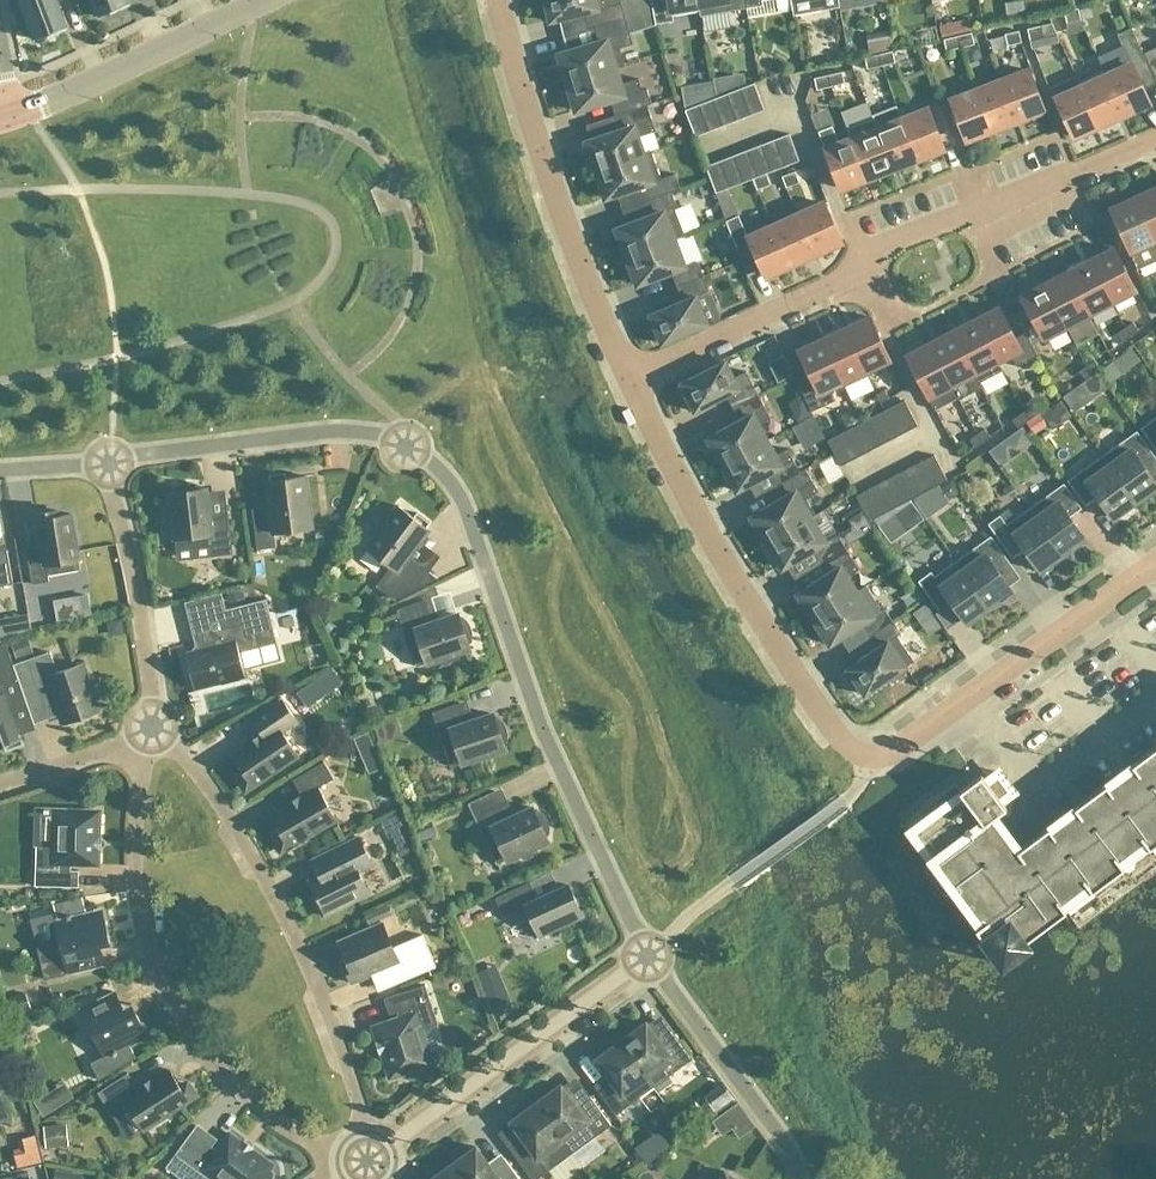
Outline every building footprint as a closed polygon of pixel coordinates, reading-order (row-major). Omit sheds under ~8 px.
[(7,0),(10,17),(23,12),(34,42),(67,29),(56,0),(8,0),(7,0)] [(96,19),(130,6),(128,0),(89,0),(96,19)] [(544,5),(540,6),(544,22),(548,21),(549,24),(584,15),(588,31),(593,29),(593,28),(624,20),(619,0),(543,0),(544,5)] [(672,17),(698,12),(700,12),(697,0),(650,0),(655,26),(673,23),(672,17)] [(700,12),(698,12),(699,18),(746,10),(744,0),(697,0),(700,12)] [(746,10),(762,7),(761,1),(769,0),(744,0),(746,10)] [(822,12),(839,9),(837,0),(820,0),(822,12)] [(1077,10),(1063,13),(1066,25),(1080,22),(1077,10)] [(966,13),(938,18),(941,30),(968,25),(966,13)] [(567,85),(615,71),(624,68),(619,50),(632,46),(624,20),(593,28),(593,29),(598,44),(558,56),(559,58),(555,60),(560,76),(564,75),(567,85)] [(1041,27),(1027,31),(1029,42),(1043,39),(1041,27)] [(1106,77),(1124,115),(1149,104),(1132,67),(1145,61),(1131,30),(1116,36),(1122,49),(1113,53),(1111,60),(1116,73),(1106,77)] [(1018,33),(1004,36),(1007,48),(1021,44),(1018,33)] [(957,38),(960,50),(974,46),(971,35),(957,38)] [(960,50),(957,38),(943,41),(946,53),(960,50)] [(878,56),(881,68),(895,65),(892,53),(878,56)] [(881,68),(878,56),(864,59),(867,71),(881,68)] [(614,117),(646,107),(651,106),(646,91),(641,92),(638,81),(620,86),(615,71),(567,85),(575,113),(609,102),(614,117)] [(1002,82),(1017,122),(1043,111),(1028,72),(1002,82)] [(1124,115),(1106,77),(1104,72),(1077,84),(1097,128),(1124,115)] [(827,77),(830,88),(844,85),(841,74),(827,77)] [(765,105),(776,101),(767,77),(756,81),(765,105)] [(830,88),(827,77),(813,80),(816,92),(830,88)] [(1072,139),(1097,128),(1077,84),(1075,78),(1050,89),(1072,139)] [(1017,122),(1002,82),(976,92),(991,131),(1017,122)] [(753,85),(739,90),(750,117),(764,112),(753,85)] [(739,90),(726,96),(736,122),(750,117),(739,90)] [(991,131),(976,92),(950,102),(965,142),(991,131)] [(726,96),(712,101),(722,128),(736,122),(726,96)] [(712,101),(698,106),(708,133),(722,128),(712,101)] [(698,106),(684,112),(695,138),(708,133),(698,106)] [(594,171),(641,155),(636,139),(654,133),(646,107),(614,117),(619,132),(585,144),(594,171)] [(873,123),(891,170),(917,160),(901,121),(896,108),(871,117),(873,123)] [(901,121),(917,160),(943,150),(928,111),(901,121)] [(850,141),(866,180),(891,170),(873,123),(847,133),(850,141)] [(831,129),(817,134),(839,190),(866,180),(850,141),(837,146),(831,129)] [(788,136),(774,141),(785,168),(799,162),(788,136)] [(771,173),(778,170),(785,168),(774,141),(761,146),(771,173)] [(747,152),(757,178),(765,175),(771,173),(761,146),(747,152)] [(644,203),(671,194),(680,191),(674,176),(660,181),(649,152),(641,155),(594,171),(598,182),(594,183),(600,199),(604,198),(605,200),(638,189),(644,203)] [(743,184),(752,181),(757,178),(747,152),(733,157),(743,184)] [(733,157),(719,162),(729,189),(743,184),(733,157)] [(719,162),(705,168),(715,195),(729,189),(719,162)] [(795,173),(781,178),(785,189),(799,184),(795,173)] [(757,178),(752,181),(756,192),(770,186),(765,175),(757,178)] [(1135,200),(1155,247),(1155,191),(1135,200)] [(626,259),(673,242),(684,238),(673,209),(676,208),(671,194),(644,203),(649,218),(616,231),(616,233),(613,235),(619,251),(622,249),(626,259)] [(695,212),(713,211),(712,195),(695,196),(695,212)] [(1109,211),(1110,213),(1131,258),(1137,272),(1155,263),(1155,249),(1155,247),(1135,200),(1109,211)] [(798,217),(815,255),(841,243),(823,205),(798,217)] [(790,266),(773,228),(748,239),(737,217),(725,223),(736,251),(749,245),(764,278),(790,266)] [(815,255),(798,217),(773,228),(790,266),(815,255)] [(670,274),(676,288),(703,278),(697,263),(683,268),(673,242),(626,259),(630,268),(626,270),(632,285),(636,284),(637,286),(670,274)] [(1089,263),(1110,304),(1135,291),(1114,252),(1115,251),(1114,250),(1089,263)] [(1110,304),(1089,263),(1067,275),(1089,315),(1110,304)] [(1092,320),(1089,315),(1067,275),(1045,286),(1068,332),(1092,320)] [(661,346),(689,334),(691,338),(708,329),(695,298),(708,292),(703,278),(676,288),(682,303),(649,317),(650,319),(646,321),(653,336),(656,335),(661,346)] [(1068,332),(1045,286),(1020,299),(1020,300),(1021,300),(1044,344),(1068,332)] [(999,309),(975,322),(975,323),(997,363),(997,362),(1009,356),(1016,369),(1037,358),(1025,334),(1015,340),(1000,311),(999,309)] [(870,319),(845,331),(846,331),(865,372),(866,372),(889,361),(870,320),(871,320),(870,319)] [(997,363),(975,323),(953,334),(973,375),(978,385),(979,385),(1003,372),(997,362),(997,363)] [(1132,324),(1125,330),(1130,338),(1138,332),(1132,324)] [(1125,330),(1117,335),(1123,343),(1130,338),(1125,330)] [(843,389),(868,377),(866,372),(865,372),(846,331),(845,331),(823,342),(822,342),(841,383),(843,389)] [(973,375),(953,334),(930,346),(958,399),(969,393),(970,395),(982,389),(979,385),(978,385),(973,375)] [(829,389),(841,383),(822,342),(823,342),(823,341),(797,353),(798,354),(811,381),(798,387),(810,413),(835,402),(829,389)] [(905,358),(906,360),(906,359),(933,412),(958,399),(930,346),(930,345),(905,358)] [(738,390),(723,360),(705,368),(707,372),(679,386),(685,396),(681,398),(689,413),(692,411),(693,414),(726,397),(732,410),(757,397),(751,384),(738,390)] [(1094,362),(1086,368),(1092,376),(1100,370),(1094,362)] [(1092,376),(1086,368),(1079,373),(1084,381),(1092,376)] [(1007,407),(1017,400),(1000,377),(990,384),(1007,407)] [(884,392),(875,396),(880,405),(888,400),(884,392)] [(717,458),(722,467),(766,442),(757,427),(770,420),(757,397),(732,410),(739,423),(707,440),(709,443),(705,445),(713,459),(717,458)] [(890,409),(904,434),(917,428),(904,402),(890,409)] [(1027,423),(1036,416),(1031,408),(1021,415),(1027,423)] [(878,416),(891,441),(904,434),(890,409),(878,416)] [(1021,415),(1012,422),(1017,430),(1027,423),(1021,415)] [(865,422),(878,448),(891,441),(878,416),(865,422)] [(1140,430),(1155,453),(1155,419),(1140,430)] [(852,429),(865,454),(878,448),(865,422),(852,429)] [(839,436),(853,461),(865,454),(852,429),(839,436)] [(982,444),(990,438),(984,431),(976,436),(982,444)] [(1134,504),(1155,488),(1155,485),(1142,466),(1154,458),(1136,433),(1101,458),(1134,504)] [(853,461),(839,436),(827,442),(840,468),(853,461)] [(976,436),(969,442),(974,449),(982,444),(976,436)] [(774,458),(766,442),(722,467),(727,476),(723,477),(731,492),(735,490),(736,493),(767,475),(775,488),(799,474),(787,451),(774,458)] [(933,457),(921,463),(934,489),(947,482),(933,457)] [(1134,504),(1101,458),(1067,483),(1085,508),(1096,500),(1111,520),(1134,504)] [(921,463),(908,470),(921,496),(934,489),(921,463)] [(908,470),(895,477),(908,502),(921,496),(908,470)] [(805,501),(818,494),(804,471),(799,474),(775,488),(782,501),(751,519),(752,521),(749,523),(757,538),(761,536),(766,545),(810,520),(815,517),(805,501)] [(304,477),(286,480),(285,474),(268,476),(269,482),(267,482),(271,516),(253,518),(257,551),(276,549),(274,534),(311,530),(304,477)] [(895,477),(882,483),(895,509),(908,502),(895,477)] [(882,483),(870,490),(883,516),(895,509),(882,483)] [(209,518),(205,490),(201,491),(200,488),(195,485),(189,485),(184,485),(178,487),(174,491),(174,494),(169,494),(171,509),(165,510),(167,525),(173,525),(176,551),(210,547),(212,558),(232,556),(228,515),(209,518)] [(1081,511),(1063,485),(1028,510),(1061,556),(1084,540),(1069,519),(1081,511)] [(856,497),(870,522),(883,516),(870,490),(856,497)] [(437,580),(422,568),(407,557),(428,530),(426,529),(430,524),(416,514),(413,518),(398,507),(366,549),(391,568),(376,588),(394,601),(437,580)] [(1038,573),(1061,556),(1028,510),(1006,526),(999,517),(987,526),(1012,560),(1023,552),(1038,573)] [(56,512),(36,515),(43,555),(27,557),(32,586),(48,583),(47,577),(80,571),(70,515),(57,518),(56,512)] [(810,520),(766,545),(771,553),(768,555),(776,570),(780,568),(781,570),(786,567),(812,552),(820,564),(844,549),(871,532),(860,514),(847,522),(851,528),(835,538),(824,544),(810,520)] [(955,563),(988,609),(1011,592),(996,571),(1008,563),(990,538),(955,563)] [(813,621),(856,594),(846,579),(858,571),(844,549),(820,564),(827,577),(797,596),(799,598),(795,600),(804,614),(808,612),(813,621)] [(13,586),(7,552),(0,553),(0,588),(13,586)] [(918,583),(939,613),(951,604),(965,625),(988,609),(955,563),(934,578),(931,574),(918,583)] [(856,594),(813,621),(819,630),(815,632),(824,646),(828,644),(829,646),(840,639),(859,627),(868,639),(891,623),(883,611),(881,612),(866,587),(856,594)] [(57,622),(91,615),(87,597),(53,603),(57,622)] [(431,625),(423,602),(396,611),(416,668),(441,660),(443,665),(457,660),(456,655),(469,650),(468,645),(471,644),(472,639),(471,633),(469,628),(466,623),(462,619),(459,620),(458,616),(431,625)] [(194,681),(199,702),(201,701),(197,688),(221,682),(222,686),(239,682),(238,678),(242,677),(236,653),(276,643),(265,603),(197,620),(203,647),(199,648),(196,654),(187,656),(189,664),(186,665),(190,682),(194,681)] [(21,633),(19,620),(1,623),(3,636),(21,633)] [(848,673),(844,676),(854,690),(857,687),(864,697),(889,679),(891,683),(905,673),(903,670),(913,663),(896,637),(900,635),(891,623),(868,639),(876,651),(856,664),(846,671),(848,673)] [(13,666),(5,645),(0,646),(0,748),(4,747),(6,752),(22,746),(12,716),(28,710),(24,698),(13,666)] [(109,707),(97,711),(89,688),(92,686),(86,670),(83,671),(81,667),(58,675),(50,653),(13,666),(24,698),(37,693),(44,712),(55,708),(58,717),(63,715),(65,724),(73,721),(74,725),(91,719),(90,715),(110,708),(109,707)] [(238,782),(239,787),(243,790),(249,791),(254,789),(298,758),(277,727),(292,717),(281,700),(251,721),(261,735),(246,746),(247,747),(232,757),(243,773),(239,776),(238,782)] [(501,723),(497,719),(494,720),(493,716),(466,725),(459,704),(432,714),(451,768),(504,750),(503,745),(506,744),(507,739),(506,733),(504,728),(501,723)] [(1019,850),(995,818),(1006,810),(1000,803),(1013,794),(998,774),(986,783),(981,777),(959,793),(960,795),(904,836),(907,839),(912,835),(923,850),(930,844),(938,855),(926,864),(937,879),(945,873),(953,884),(945,890),(947,893),(952,890),(963,904),(971,899),(985,918),(973,927),(983,941),(982,941),(1002,967),(1028,948),(1024,943),(1066,912),(1056,900),(1067,892),(1073,899),(1088,888),(1092,893),(1094,891),(1089,883),(1100,875),(1105,882),(1120,871),(1120,872),(1123,869),(1114,857),(1125,849),(1131,856),(1145,845),(1149,850),(1152,848),(1146,840),(1155,833),(1155,748),(1019,850)] [(336,823),(317,790),(333,781),(324,764),(292,782),(301,797),(285,806),(286,808),(270,816),(280,833),(276,836),(274,841),(275,847),(279,850),(284,851),(289,850),(336,823)] [(494,793),(467,805),(496,866),(520,855),(522,860),(537,853),(534,848),(548,842),(546,838),(548,836),(549,831),(548,825),(545,820),(542,815),(537,812),(534,813),(532,809),(507,821),(494,793)] [(78,872),(70,872),(71,866),(98,867),(98,851),(101,851),(101,839),(99,838),(99,812),(54,811),(53,847),(36,846),(34,888),(78,889),(78,872)] [(317,898),(313,900),(322,918),(357,901),(355,898),(367,892),(358,873),(372,866),(358,839),(312,862),(319,877),(309,882),(317,898)] [(533,940),(582,917),(568,887),(537,901),(529,883),(495,899),(503,917),(519,910),(533,940)] [(100,949),(110,947),(101,911),(70,919),(70,916),(66,917),(66,919),(55,922),(60,944),(36,949),(44,981),(67,975),(105,966),(100,949)] [(392,966),(400,984),(436,968),(422,936),(392,949),(381,924),(353,936),(354,938),(339,945),(347,963),(343,965),(351,985),(370,977),(369,975),(392,966)] [(384,1000),(389,1016),(396,1014),(398,1020),(372,1028),(377,1043),(375,1044),(379,1056),(381,1055),(389,1080),(432,1065),(421,1031),(438,1026),(424,987),(384,1000)] [(122,1010),(114,993),(80,1010),(103,1058),(90,1064),(99,1081),(135,1059),(129,1047),(147,1038),(131,1006),(122,1010)] [(26,995),(9,1002),(16,1022),(34,1016),(26,995)] [(624,1040),(620,1043),(647,1079),(654,1088),(678,1070),(692,1060),(674,1035),(661,1045),(646,1025),(646,1024),(641,1027),(640,1026),(636,1026),(631,1027),(627,1030),(624,1034),(622,1039),(624,1040)] [(599,1058),(595,1061),(611,1082),(597,1092),(615,1116),(654,1088),(647,1079),(620,1043),(617,1045),(616,1043),(611,1044),(607,1045),(603,1048),(600,1052),(598,1056),(599,1058)] [(189,1086),(184,1085),(179,1087),(168,1071),(154,1081),(153,1079),(137,1090),(127,1075),(97,1094),(108,1111),(123,1101),(144,1133),(189,1103),(193,1100),(194,1095),(193,1089),(189,1086)] [(12,1121),(0,1086),(0,1125),(12,1121)] [(572,1155),(611,1127),(589,1098),(576,1107),(560,1086),(556,1089),(555,1088),(551,1088),(546,1090),(542,1093),(539,1096),(537,1101),(538,1102),(535,1105),(572,1155)] [(530,1178),(539,1178),(572,1155),(535,1105),(532,1107),(531,1105),(526,1106),(522,1107),(518,1110),(515,1114),(513,1119),(514,1120),(510,1123),(525,1144),(512,1154),(530,1178)] [(273,1174),(269,1171),(273,1166),(252,1151),(253,1149),(243,1141),(241,1144),(229,1135),(216,1152),(211,1148),(216,1142),(195,1127),(165,1169),(178,1178),(272,1178),(273,1174)] [(68,1128),(45,1130),(47,1151),(70,1149),(68,1128)] [(12,1135),(19,1164),(43,1159),(36,1130),(12,1135)] [(643,1142),(633,1149),(644,1164),(654,1157),(643,1142)] [(454,1158),(452,1163),(453,1164),(450,1167),(459,1178),(518,1178),(504,1160),(491,1170),(475,1148),(471,1151),(470,1150),(465,1150),(461,1152),(457,1155),(454,1158)] [(450,1167),(447,1169),(446,1168),(441,1168),(436,1170),(433,1172),(430,1176),(428,1178),(459,1178),(450,1167)]
